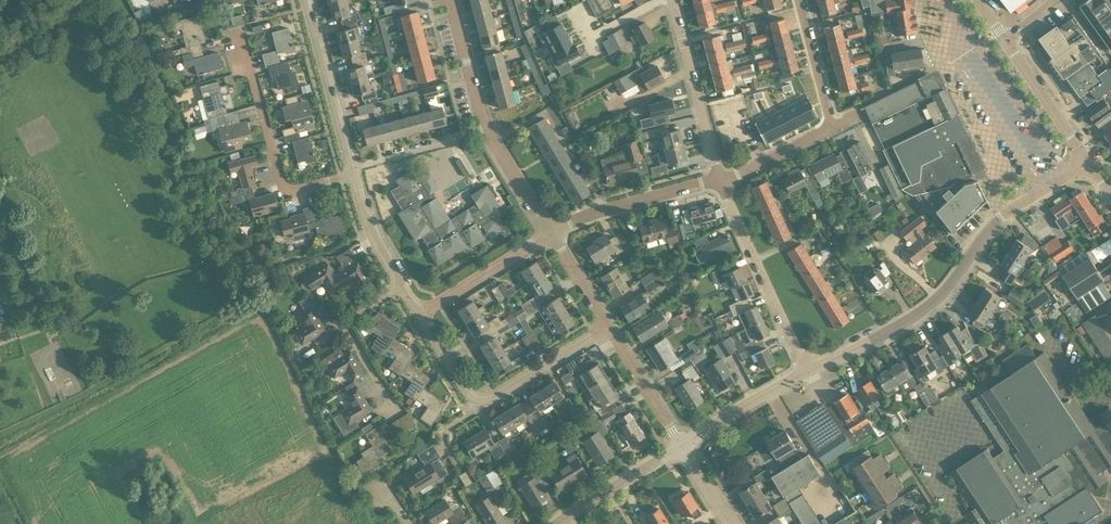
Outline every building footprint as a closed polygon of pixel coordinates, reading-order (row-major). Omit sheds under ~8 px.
[(414,0),(394,0),(395,5),(384,8),(386,14),(409,8),(408,2),(414,1),(414,0)] [(509,12),(514,10),(511,0),(506,0),(509,12)] [(521,20),(525,19),(523,13),(526,12),(522,0),(515,0),(521,20)] [(693,3),(697,15),(712,11),(712,10),(715,9),(714,5),(714,3),(710,4),(709,0),(705,0),(693,3)] [(733,0),(724,3),(726,11),(735,8),(733,0)] [(780,0),(763,0),(765,10),(781,6),(780,0)] [(839,0),(825,0),(817,2),(820,15),(836,11),(834,4),(839,2),(839,0)] [(862,7),(870,6),(871,16),(876,15),(895,12),(913,9),(912,0),(860,0),(862,7)] [(1011,11),(1015,9),(1020,15),(1038,0),(1003,0),(1011,11)] [(1080,5),(1110,50),(1110,0),(1087,0),(1086,1),(1081,5),(1080,5)] [(341,18),(342,24),(360,20),(359,13),(356,12),(355,8),(352,6),(351,2),(329,7),(333,20),(341,18)] [(489,3),(472,8),(476,21),(492,16),(489,3)] [(714,5),(715,9),(716,13),(726,11),(724,3),(714,5)] [(915,25),(913,9),(895,12),(876,15),(877,23),(890,21),(891,28),(898,27),(899,35),(916,33),(915,25)] [(514,10),(509,12),(513,25),(518,23),(514,10)] [(715,23),(712,11),(697,15),(700,27),(715,23)] [(400,16),(404,29),(421,25),(417,12),(400,16)] [(182,53),(182,55),(202,49),(201,43),(206,42),(202,28),(194,30),(193,26),(201,24),(199,15),(172,22),(174,31),(182,29),(187,47),(181,49),(182,53)] [(235,24),(245,22),(244,15),(233,17),(235,24)] [(378,19),(382,35),(387,34),(385,26),(395,23),(393,15),(378,19)] [(492,16),(476,21),(479,34),(496,29),(492,16)] [(1100,54),(1073,16),(1039,39),(1044,47),(1040,50),(1048,61),(1049,60),(1071,91),(1075,89),(1081,98),(1087,106),(1110,89),(1110,68),(1100,54)] [(549,30),(540,35),(556,66),(579,54),(573,43),(572,44),(561,23),(561,24),(557,17),(545,23),(548,28),(549,30)] [(336,32),(340,45),(357,40),(365,38),(363,34),(360,35),(358,26),(364,24),(362,19),(360,20),(342,24),(344,30),(336,32)] [(769,23),(772,37),(788,33),(784,19),(769,23)] [(544,21),(533,27),(536,33),(547,27),(544,21)] [(632,29),(635,34),(630,36),(634,43),(639,40),(641,45),(653,38),(645,22),(632,29)] [(522,36),(518,23),(513,25),(517,37),(522,36)] [(824,28),(827,41),(843,37),(839,24),(824,28)] [(404,29),(407,43),(424,38),(421,25),(404,29)] [(880,27),(881,31),(878,31),(879,43),(887,42),(885,26),(880,27)] [(262,54),(264,61),(278,57),(277,53),(285,51),(286,54),(295,52),(288,27),(272,32),(277,50),(262,54)] [(858,29),(854,30),(856,37),(863,35),(861,28),(858,29)] [(499,43),(496,29),(479,34),(483,47),(499,43)] [(619,30),(607,36),(608,39),(615,51),(627,44),(619,30)] [(848,39),(856,37),(854,30),(846,32),(848,39)] [(768,33),(759,35),(761,42),(769,40),(768,33)] [(788,33),(772,37),(775,48),(791,44),(788,33)] [(382,35),(386,48),(391,47),(387,34),(382,35)] [(703,39),(706,52),(722,48),(718,35),(703,39)] [(753,44),(761,42),(759,35),(751,37),(753,44)] [(843,37),(827,41),(830,53),(846,49),(843,37)] [(424,38),(407,43),(411,56),(428,51),(424,38)] [(608,39),(602,42),(609,54),(615,51),(608,39)] [(734,42),(736,49),(745,47),(743,39),(742,40),(734,42)] [(351,56),(353,62),(366,58),(365,52),(361,53),(357,40),(340,45),(343,58),(351,56)] [(727,51),(736,49),(734,42),(725,44),(727,51)] [(520,46),(526,58),(531,56),(525,44),(520,46)] [(791,44),(775,48),(778,61),(794,57),(791,44)] [(386,48),(389,61),(394,60),(391,47),(386,48)] [(722,48),(706,52),(710,65),(725,61),(722,48)] [(846,49),(830,53),(834,66),(849,62),(854,60),(853,57),(851,48),(846,49)] [(895,75),(894,69),(922,64),(920,48),(891,52),(890,52),(891,58),(885,59),(887,76),(895,75)] [(202,49),(182,55),(186,67),(194,64),(197,75),(221,68),(217,52),(204,56),(202,49)] [(411,56),(414,69),(431,64),(428,51),(411,56)] [(485,55),(488,69),(505,64),(501,51),(485,55)] [(868,53),(861,55),(862,62),(870,60),(868,53)] [(853,57),(854,60),(855,64),(862,62),(861,55),(853,57)] [(526,58),(531,71),(536,69),(531,56),(526,58)] [(288,61),(280,63),(278,57),(264,61),(266,67),(272,65),(278,89),(298,84),(295,70),(291,71),(288,61)] [(778,61),(775,61),(776,65),(776,67),(780,66),(782,73),(797,69),(794,57),(778,61)] [(347,70),(350,83),(367,78),(374,76),(373,72),(366,74),(364,66),(368,65),(366,58),(353,62),(355,68),(347,70)] [(774,58),(766,60),(768,67),(776,65),(775,61),(774,58)] [(389,61),(393,75),(397,73),(394,60),(389,61)] [(725,61),(710,65),(713,78),(729,74),(728,73),(732,73),(731,69),(733,68),(731,61),(730,60),(725,62),(725,61)] [(759,69),(768,67),(766,60),(758,62),(759,69)] [(849,62),(834,66),(837,78),(852,74),(849,62)] [(435,78),(431,64),(414,69),(418,82),(435,78)] [(488,69),(492,82),(508,78),(505,64),(488,69)] [(750,64),(741,67),(742,74),(743,79),(751,77),(754,89),(760,87),(757,76),(755,76),(754,71),(752,71),(750,64)] [(567,66),(556,72),(559,78),(570,72),(567,66)] [(620,94),(636,85),(641,94),(663,82),(655,67),(645,72),(642,66),(613,82),(620,94)] [(731,69),(732,73),(733,76),(742,74),(741,67),(733,68),(731,69)] [(531,71),(537,83),(542,81),(536,69),(531,71)] [(403,72),(397,73),(393,75),(397,92),(407,89),(403,72)] [(388,73),(381,75),(384,85),(391,83),(388,73)] [(791,73),(779,76),(780,82),(793,79),(791,73)] [(713,78),(717,91),(732,87),(729,74),(713,78)] [(856,87),(852,74),(837,78),(840,91),(856,87)] [(365,99),(366,104),(370,103),(378,101),(375,90),(371,91),(367,78),(350,83),(353,96),(361,94),(363,100),(365,99)] [(492,82),(495,95),(512,91),(508,78),(492,82)] [(870,120),(884,150),(957,114),(951,102),(944,89),(943,90),(941,85),(940,83),(938,82),(937,80),(935,79),(934,79),(932,78),(931,78),(929,78),(926,78),(924,79),(859,111),(860,112),(865,110),(870,120)] [(209,118),(211,124),(226,120),(224,114),(227,113),(222,95),(230,93),(227,84),(221,86),(219,80),(200,86),(203,99),(198,100),(203,119),(209,118)] [(547,93),(542,81),(537,83),(542,95),(547,93)] [(554,82),(550,84),(555,94),(559,92),(554,82)] [(867,82),(860,84),(862,91),(869,89),(867,82)] [(309,85),(301,87),(303,93),(311,91),(309,85)] [(422,89),(423,94),(425,98),(438,94),(436,85),(422,89)] [(422,89),(409,93),(410,97),(423,94),(422,89)] [(515,104),(512,91),(495,95),(499,108),(515,104)] [(409,93),(396,96),(398,102),(399,104),(411,101),(410,97),(409,93)] [(1109,94),(1087,110),(1100,128),(1110,120),(1110,93),(1109,94)] [(396,96),(383,99),(385,104),(385,105),(398,102),(396,96)] [(807,96),(794,103),(804,124),(818,117),(807,96)] [(378,101),(370,103),(371,108),(385,104),(383,99),(378,101)] [(658,124),(656,116),(674,111),(670,99),(648,105),(651,116),(640,119),(642,129),(658,124)] [(297,126),(282,130),(284,137),(299,133),(298,129),(306,127),(306,130),(315,127),(313,122),(314,122),(313,119),(309,104),(300,106),(299,103),(282,108),(286,120),(291,119),(292,122),(296,121),(297,126)] [(373,112),(371,108),(370,103),(366,104),(357,106),(360,115),(373,112)] [(794,103),(781,109),(791,130),(804,124),(794,103)] [(442,107),(429,110),(433,128),(447,124),(442,107)] [(571,109),(564,113),(574,133),(581,129),(577,121),(574,122),(572,117),(574,116),(571,109)] [(781,109),(768,116),(778,137),(791,130),(781,109)] [(429,110),(415,114),(420,131),(433,128),(429,110)] [(415,114),(402,118),(407,135),(420,131),(415,114)] [(920,166),(939,157),(942,156),(952,151),(954,150),(951,145),(959,140),(961,139),(963,137),(966,133),(957,114),(884,150),(885,151),(883,152),(902,190),(919,182),(920,166)] [(765,144),(778,137),(768,116),(754,123),(765,144)] [(402,118),(389,121),(393,138),(407,135),(402,118)] [(528,128),(537,143),(554,133),(545,118),(528,128)] [(226,120),(211,124),(213,131),(219,130),(221,137),(224,137),(228,151),(241,147),(240,141),(250,138),(246,122),(228,127),(226,120)] [(389,121),(375,125),(380,142),(393,138),(389,121)] [(367,146),(380,142),(375,125),(362,128),(367,146)] [(656,136),(660,150),(664,149),(664,151),(683,146),(679,129),(670,132),(668,125),(638,133),(640,140),(656,136)] [(570,134),(566,127),(560,130),(564,138),(570,134)] [(299,133),(284,137),(286,143),(292,142),(297,163),(306,160),(307,163),(314,161),(308,137),(300,139),(299,133)] [(537,143),(546,158),(563,148),(554,133),(537,143)] [(624,154),(601,160),(608,183),(638,174),(633,156),(641,154),(637,140),(621,145),(624,154)] [(860,140),(844,149),(857,176),(874,168),(860,140)] [(683,146),(664,151),(668,164),(686,159),(683,146)] [(546,158),(555,173),(572,163),(563,148),(546,158)] [(580,155),(576,149),(571,152),(575,158),(580,155)] [(969,151),(953,158),(961,176),(977,168),(969,151)] [(813,173),(808,175),(815,188),(820,186),(818,182),(819,181),(821,186),(829,182),(827,177),(838,172),(840,175),(838,175),(842,183),(851,178),(840,155),(834,157),(832,154),(809,166),(813,173)] [(228,162),(231,172),(238,170),(243,187),(237,189),(237,190),(239,195),(253,192),(251,185),(255,184),(250,167),(258,165),(255,155),(228,162)] [(469,174),(459,158),(455,161),(465,177),(469,174)] [(555,173),(564,188),(581,178),(579,175),(572,163),(555,173)] [(667,170),(666,164),(651,168),(652,174),(667,170)] [(783,179),(789,192),(806,184),(814,200),(819,197),(815,188),(808,175),(805,168),(783,179)] [(587,170),(579,175),(581,178),(564,188),(573,203),(590,193),(585,185),(587,184),(594,180),(587,170)] [(399,186),(390,191),(402,210),(398,213),(415,240),(422,235),(430,249),(428,250),(437,265),(467,247),(465,243),(468,241),(471,247),(486,238),(483,233),(486,231),(491,239),(506,229),(497,215),(493,218),(489,212),(499,205),(486,185),(471,194),(477,203),(450,220),(433,192),(439,189),(429,172),(415,180),(410,171),(396,179),(396,180),(396,181),(399,186)] [(883,178),(894,200),(901,197),(891,174),(883,178)] [(981,188),(980,188),(976,180),(914,195),(945,235),(946,234),(951,231),(952,232),(980,206),(982,211),(989,208),(990,208),(988,205),(984,195),(985,194),(986,194),(986,193),(986,192),(986,191),(986,190),(985,189),(984,188),(983,188),(982,188),(981,188)] [(763,188),(742,198),(748,212),(769,202),(763,188)] [(253,192),(239,195),(240,201),(251,198),(254,207),(251,207),(253,216),(278,209),(273,192),(255,197),(253,192)] [(1062,231),(1078,220),(1081,224),(1085,222),(1094,236),(1107,228),(1102,219),(1101,220),(1082,192),(1071,199),(1069,197),(1051,210),(1057,219),(1055,221),(1062,231)] [(688,208),(688,209),(693,224),(716,218),(712,202),(688,208)] [(769,202),(748,212),(754,225),(775,215),(769,202)] [(878,204),(869,208),(873,217),(882,210),(878,204)] [(307,223),(309,229),(316,227),(319,238),(342,232),(338,215),(320,220),(316,205),(309,207),(313,222),(307,223)] [(309,231),(309,229),(307,223),(313,222),(309,207),(302,208),(304,215),(283,221),(285,229),(283,229),(285,237),(309,231)] [(688,209),(681,211),(685,226),(693,224),(688,209)] [(900,232),(906,240),(915,233),(919,238),(904,250),(915,264),(936,247),(925,233),(924,234),(920,229),(930,221),(924,214),(921,217),(920,216),(900,232)] [(775,215),(754,225),(760,238),(781,228),(775,215)] [(678,242),(674,229),(664,231),(661,219),(652,221),(653,224),(639,228),(644,243),(666,237),(668,244),(678,242)] [(680,242),(685,240),(681,224),(676,225),(680,242)] [(781,228),(760,238),(766,252),(787,242),(781,228)] [(597,241),(586,248),(595,261),(614,250),(617,253),(622,250),(614,236),(609,240),(605,234),(596,239),(597,241)] [(694,250),(699,262),(723,251),(725,254),(733,250),(726,234),(708,242),(705,235),(694,240),(697,249),(694,250)] [(1009,252),(1024,262),(1032,250),(1033,252),(1039,248),(1033,240),(1025,235),(1020,242),(1017,240),(1009,252)] [(1056,237),(1044,245),(1046,249),(1049,254),(1051,253),(1056,260),(1073,249),(1068,240),(1061,245),(1056,237)] [(869,238),(864,241),(868,249),(873,246),(869,238)] [(802,243),(782,255),(790,268),(810,256),(802,243)] [(335,275),(342,287),(354,280),(361,291),(372,284),(358,261),(356,262),(353,258),(355,256),(350,248),(336,257),(344,270),(341,272),(335,275)] [(1059,268),(1060,270),(1062,273),(1087,312),(1110,296),(1110,295),(1104,284),(1106,283),(1105,282),(1110,278),(1110,267),(1100,274),(1094,264),(1086,252),(1086,251),(1069,262),(1059,268)] [(1001,265),(1004,267),(1005,268),(999,277),(1011,285),(1017,275),(1016,275),(1024,262),(1009,252),(1001,265)] [(810,256),(790,268),(797,280),(817,268),(810,256)] [(1039,271),(1042,266),(1035,261),(1032,266),(1039,271)] [(521,271),(529,283),(544,274),(536,262),(521,271)] [(337,290),(342,287),(335,275),(328,264),(305,278),(312,290),(323,282),(338,305),(344,302),(337,290)] [(734,286),(735,287),(747,282),(740,268),(732,272),(728,264),(712,272),(717,284),(725,280),(729,288),(734,286)] [(1032,266),(1028,271),(1036,276),(1039,271),(1032,266)] [(602,276),(614,297),(628,289),(615,268),(602,276)] [(640,279),(644,285),(660,275),(656,268),(640,279)] [(817,268),(797,280),(805,293),(825,281),(817,268)] [(879,294),(886,289),(887,287),(888,283),(878,271),(877,269),(873,269),(865,275),(863,277),(864,282),(872,293),(874,295),(878,295),(879,294)] [(1059,271),(1044,280),(1046,284),(1049,282),(1062,273),(1060,270),(1059,271)] [(544,274),(529,283),(537,296),(552,286),(544,274)] [(664,282),(660,275),(644,285),(648,292),(664,282)] [(825,281),(805,293),(813,305),(832,293),(825,281)] [(503,282),(497,286),(504,298),(516,291),(513,286),(507,289),(503,282)] [(729,306),(732,311),(748,303),(746,299),(753,296),(747,282),(735,287),(741,300),(729,306)] [(499,301),(504,298),(497,286),(492,289),(499,301)] [(986,289),(978,301),(997,314),(1001,309),(1002,308),(996,305),(1001,298),(986,289)] [(1013,289),(1007,297),(1020,306),(1025,298),(1013,289)] [(1028,300),(1032,308),(1046,299),(1042,291),(1028,300)] [(832,293),(813,305),(820,318),(840,306),(832,293)] [(640,294),(620,306),(629,321),(649,308),(640,294)] [(558,297),(543,306),(551,319),(566,309),(558,297)] [(318,318),(323,314),(316,304),(311,307),(305,298),(299,301),(305,310),(299,314),(306,325),(295,333),(302,345),(326,330),(318,318)] [(521,305),(524,311),(535,304),(537,303),(533,298),(521,305)] [(466,322),(480,313),(486,310),(483,305),(478,309),(473,301),(458,310),(466,322)] [(995,319),(997,314),(992,311),(978,301),(970,314),(976,318),(972,324),(983,331),(987,324),(985,323),(989,316),(995,319)] [(748,303),(732,311),(734,316),(738,314),(745,328),(750,325),(750,327),(763,321),(756,307),(751,309),(748,303)] [(516,316),(519,322),(525,318),(539,309),(535,304),(524,311),(516,316)] [(840,306),(820,318),(828,331),(848,318),(840,306)] [(566,309),(551,319),(559,332),(574,322),(566,309)] [(1003,310),(999,316),(1003,318),(1008,321),(1008,320),(1011,316),(1003,310)] [(660,312),(634,328),(641,340),(668,324),(660,312)] [(684,321),(688,318),(684,312),(680,315),(679,314),(667,321),(672,328),(684,321)] [(383,352),(385,349),(386,348),(393,337),(400,328),(378,313),(376,316),(364,323),(370,332),(373,330),(380,334),(371,347),(380,353),(383,352)] [(479,332),(482,337),(491,331),(507,322),(505,318),(500,321),(498,317),(487,323),(480,313),(466,322),(474,335),(479,332)] [(1033,318),(1038,326),(1043,323),(1038,315),(1033,318)] [(1083,324),(1110,364),(1110,363),(1110,315),(1109,317),(1107,315),(1100,317),(1097,318),(1096,317),(1095,316),(1083,324)] [(1004,326),(1008,321),(1003,318),(999,316),(996,321),(1004,326)] [(519,322),(527,334),(532,330),(525,318),(519,322)] [(756,340),(745,345),(747,350),(763,343),(761,339),(769,335),(763,321),(750,327),(756,340)] [(507,322),(491,331),(495,337),(510,327),(507,322)] [(958,326),(949,331),(962,352),(970,347),(977,359),(983,356),(984,357),(988,355),(980,341),(976,343),(967,328),(966,328),(962,331),(958,326)] [(527,334),(535,346),(540,343),(536,336),(542,332),(538,327),(532,330),(527,334)] [(481,346),(488,358),(503,349),(495,337),(491,331),(482,337),(486,343),(481,346)] [(962,352),(949,331),(939,337),(943,342),(937,346),(947,361),(962,352)] [(529,350),(535,346),(527,334),(521,338),(529,350)] [(386,348),(385,349),(396,357),(389,368),(400,376),(401,374),(409,363),(416,353),(396,339),(393,337),(386,348)] [(669,365),(668,364),(677,359),(664,338),(647,349),(660,371),(669,365)] [(690,360),(694,357),(702,351),(694,339),(686,344),(689,349),(680,355),(685,363),(690,360)] [(725,339),(718,343),(726,356),(733,352),(725,339)] [(735,346),(739,354),(747,350),(745,345),(743,342),(735,346)] [(747,350),(749,355),(754,353),(760,368),(773,362),(767,348),(765,348),(763,343),(747,350)] [(1089,492),(1090,491),(1063,450),(1095,429),(1089,420),(1088,420),(1043,352),(1035,357),(1027,344),(1002,360),(1010,373),(970,400),(1006,455),(995,462),(993,458),(988,461),(982,452),(947,475),(956,489),(959,487),(962,491),(959,493),(968,507),(971,505),(973,509),(964,515),(970,523),(1080,523),(1102,510),(1089,492)] [(930,378),(939,373),(944,370),(938,359),(940,358),(935,350),(929,354),(924,347),(911,356),(918,368),(915,371),(919,378),(927,373),(930,378)] [(503,349),(488,358),(496,370),(510,361),(503,349)] [(351,351),(327,366),(334,378),(346,370),(353,382),(354,384),(356,387),(357,387),(368,380),(351,351)] [(705,369),(718,390),(733,381),(726,370),(728,368),(722,359),(705,369)] [(679,367),(683,374),(694,367),(689,360),(679,367)] [(890,368),(902,389),(903,391),(906,392),(914,387),(915,384),(902,361),(890,368)] [(588,388),(607,376),(599,363),(589,369),(585,362),(561,377),(565,384),(580,375),(588,388)] [(409,363),(401,374),(412,382),(404,393),(415,401),(416,400),(424,388),(431,378),(412,365),(409,363)] [(890,368),(878,376),(887,391),(888,391),(890,396),(902,389),(890,368)] [(600,415),(611,408),(616,405),(613,400),(619,396),(607,376),(588,388),(583,391),(596,411),(597,410),(600,415)] [(689,379),(687,381),(675,388),(689,409),(703,400),(689,379)] [(373,388),(368,380),(357,387),(356,387),(354,384),(353,382),(345,387),(349,392),(345,394),(352,406),(334,418),(344,435),(359,426),(355,420),(372,410),(362,395),(373,388)] [(865,385),(858,388),(871,409),(881,404),(877,398),(880,396),(871,381),(869,382),(867,381),(865,383),(865,385)] [(554,382),(542,389),(551,404),(563,396),(554,382)] [(931,386),(926,390),(933,402),(939,398),(931,386)] [(424,388),(416,400),(427,407),(419,418),(431,426),(447,404),(428,391),(424,388)] [(534,404),(529,407),(543,430),(549,426),(544,419),(547,418),(542,409),(551,404),(542,389),(530,397),(534,404)] [(925,391),(919,394),(926,405),(932,401),(925,391)] [(565,399),(573,411),(579,407),(571,395),(565,399)] [(837,402),(835,404),(845,420),(848,424),(847,424),(852,433),(869,423),(864,414),(860,416),(848,396),(841,400),(840,399),(837,401),(837,402)] [(888,402),(879,408),(883,415),(886,413),(893,410),(888,402)] [(519,404),(507,411),(515,426),(524,420),(529,428),(532,426),(537,434),(543,430),(529,407),(523,411),(519,404)] [(852,447),(875,432),(871,426),(869,423),(852,433),(847,424),(848,424),(845,420),(835,404),(828,408),(827,407),(799,425),(806,436),(824,465),(852,447)] [(1108,407),(1089,420),(1095,429),(1063,450),(1090,491),(1106,481),(1100,472),(1110,464),(1110,410),(1108,407)] [(616,414),(611,408),(600,415),(605,421),(616,414)] [(885,433),(871,410),(864,414),(869,423),(871,426),(875,432),(877,437),(885,433)] [(895,414),(900,423),(907,419),(902,410),(895,414)] [(519,432),(515,426),(507,411),(495,419),(504,433),(509,430),(514,436),(519,432)] [(642,441),(641,438),(644,436),(629,412),(614,421),(625,439),(628,437),(632,443),(635,442),(637,443),(642,441)] [(403,417),(410,428),(416,424),(409,413),(403,417)] [(108,416),(98,421),(108,440),(118,435),(108,416)] [(403,417),(397,420),(404,432),(410,428),(403,417)] [(590,425),(595,434),(584,441),(598,465),(613,455),(602,436),(608,432),(600,419),(590,425)] [(397,420),(392,423),(399,435),(404,432),(397,420)] [(98,421),(87,427),(97,446),(108,440),(98,421)] [(391,450),(373,421),(362,428),(373,445),(362,452),(364,456),(357,461),(363,471),(378,463),(376,459),(381,456),(380,454),(384,452),(384,453),(391,450)] [(393,439),(399,435),(392,423),(386,427),(393,439)] [(87,427),(76,432),(86,452),(97,446),(87,427)] [(507,452),(499,440),(493,443),(485,429),(464,442),(473,457),(488,448),(495,460),(507,452)] [(772,477),(784,496),(798,488),(821,474),(808,453),(801,458),(786,432),(768,443),(777,459),(778,458),(784,468),(772,475),(773,476),(772,477)] [(505,436),(500,440),(510,456),(515,453),(505,436)] [(570,438),(562,443),(567,452),(575,447),(570,438)] [(66,441),(58,446),(61,451),(69,447),(66,441)] [(527,446),(522,449),(525,454),(531,451),(527,446)] [(849,471),(853,468),(872,455),(868,449),(845,465),(849,471)] [(441,457),(437,451),(422,460),(425,464),(424,465),(425,466),(404,479),(413,493),(438,477),(439,478),(447,473),(438,458),(441,457)] [(569,462),(550,473),(559,489),(586,473),(574,454),(567,459),(569,462)] [(872,455),(853,468),(860,478),(887,460),(885,457),(884,458),(881,454),(873,458),(872,455)] [(546,498),(548,497),(539,481),(544,478),(531,457),(522,463),(532,478),(520,486),(532,506),(539,502),(540,504),(547,500),(546,498)] [(887,460),(860,478),(866,487),(885,475),(883,473),(890,468),(887,463),(888,462),(887,460)] [(479,472),(482,476),(485,474),(490,472),(487,467),(479,472)] [(768,468),(754,477),(758,483),(772,474),(768,468)] [(472,482),(465,471),(458,475),(466,486),(472,482)] [(885,475),(866,487),(873,497),(900,479),(898,477),(897,478),(893,473),(886,478),(885,475)] [(482,476),(479,478),(488,493),(495,489),(485,474),(482,476)] [(900,479),(873,497),(880,507),(898,495),(896,492),(903,487),(900,483),(902,482),(900,479)] [(741,492),(748,505),(764,495),(756,483),(741,492)] [(87,485),(75,490),(83,510),(94,506),(87,485)] [(786,496),(786,497),(789,501),(802,493),(798,488),(784,496),(786,496)] [(701,514),(688,492),(674,501),(683,516),(690,512),(694,518),(701,514)] [(802,493),(789,501),(790,503),(792,506),(805,498),(802,493)] [(772,508),(764,495),(748,505),(756,517),(772,508)] [(476,504),(488,523),(503,523),(506,522),(490,496),(476,504)] [(893,501),(896,505),(904,500),(901,496),(893,501)] [(773,505),(777,512),(790,503),(789,501),(786,497),(773,505)] [(805,498),(792,506),(794,510),(795,511),(808,503),(805,498)] [(433,523),(436,523),(449,516),(455,523),(461,523),(467,520),(468,520),(459,506),(451,511),(444,499),(425,512),(433,523)] [(888,510),(896,505),(893,501),(886,506),(888,510)] [(790,503),(777,512),(781,518),(794,510),(792,506),(790,503)] [(795,511),(799,517),(812,509),(808,503),(795,511)] [(908,523),(923,523),(913,509),(911,507),(907,509),(908,512),(903,516),(908,523)] [(874,513),(878,518),(885,512),(882,508),(874,513)] [(659,509),(646,516),(651,523),(668,523),(659,509)] [(812,509),(799,517),(802,522),(815,514),(812,509)] [(803,523),(811,523),(819,519),(815,514),(802,522),(803,523)] [(891,519),(894,523),(908,523),(903,516),(897,519),(896,517),(891,519)]
